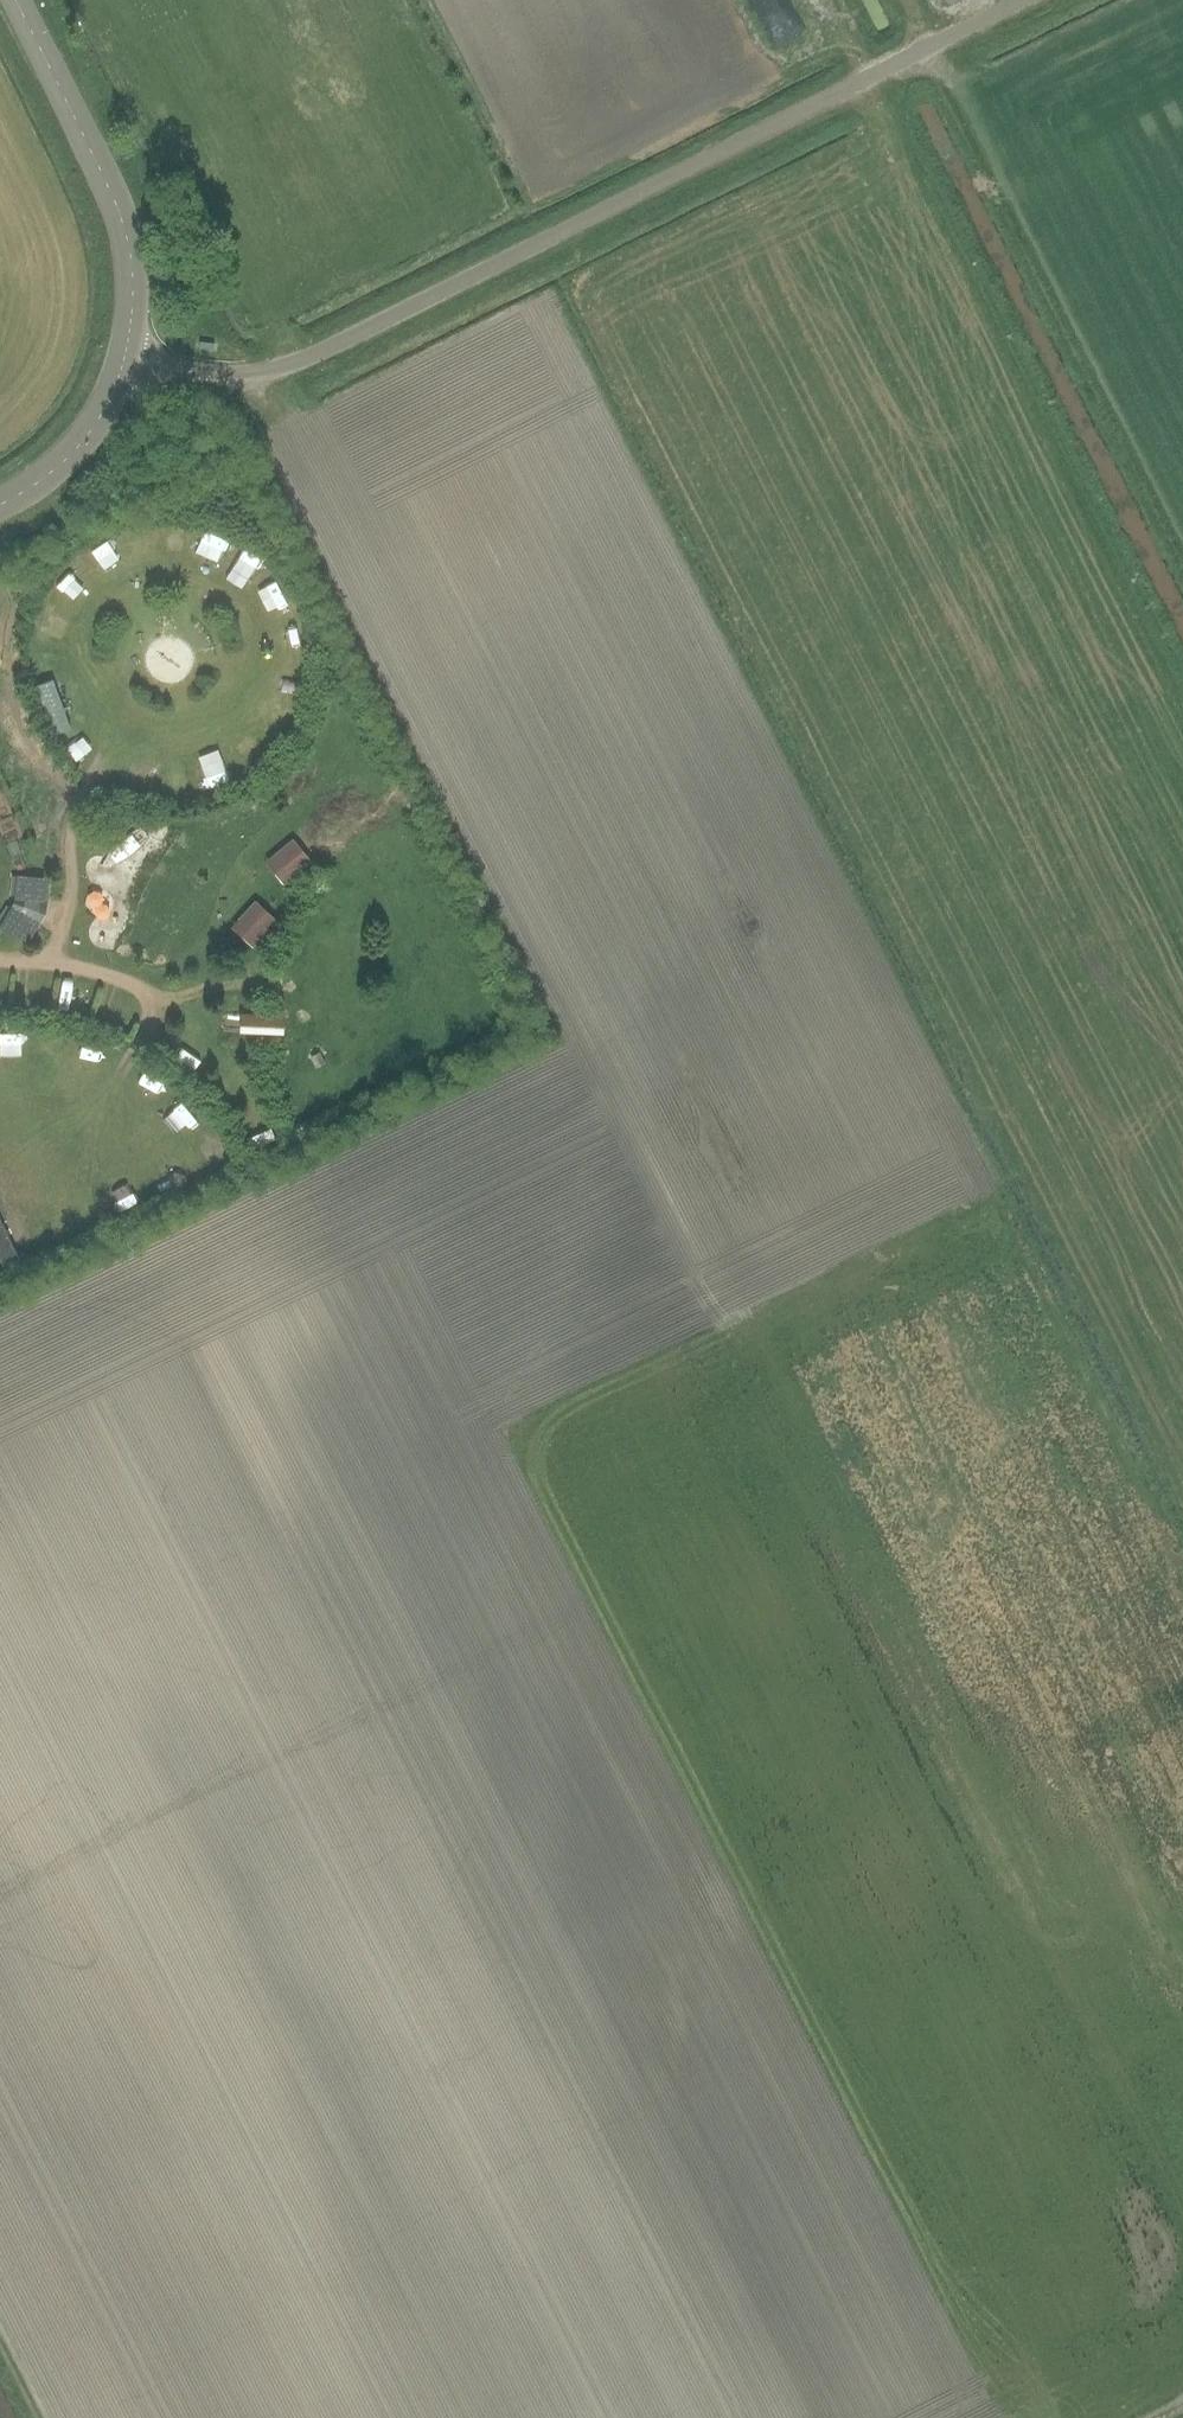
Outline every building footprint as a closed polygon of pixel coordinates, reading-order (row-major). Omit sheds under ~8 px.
[(312,861),(296,842),(277,857),(293,877),(312,861)] [(52,879),(18,875),(16,899),(14,905),(1,926),(29,943),(42,922),(49,903),(52,879)] [(260,939),(277,920),(259,903),(242,922),(260,939)] [(285,1018),(240,1016),(239,1033),(285,1034),(285,1018)] [(27,1262),(16,1237),(0,1244),(0,1260),(5,1272),(27,1262)]
